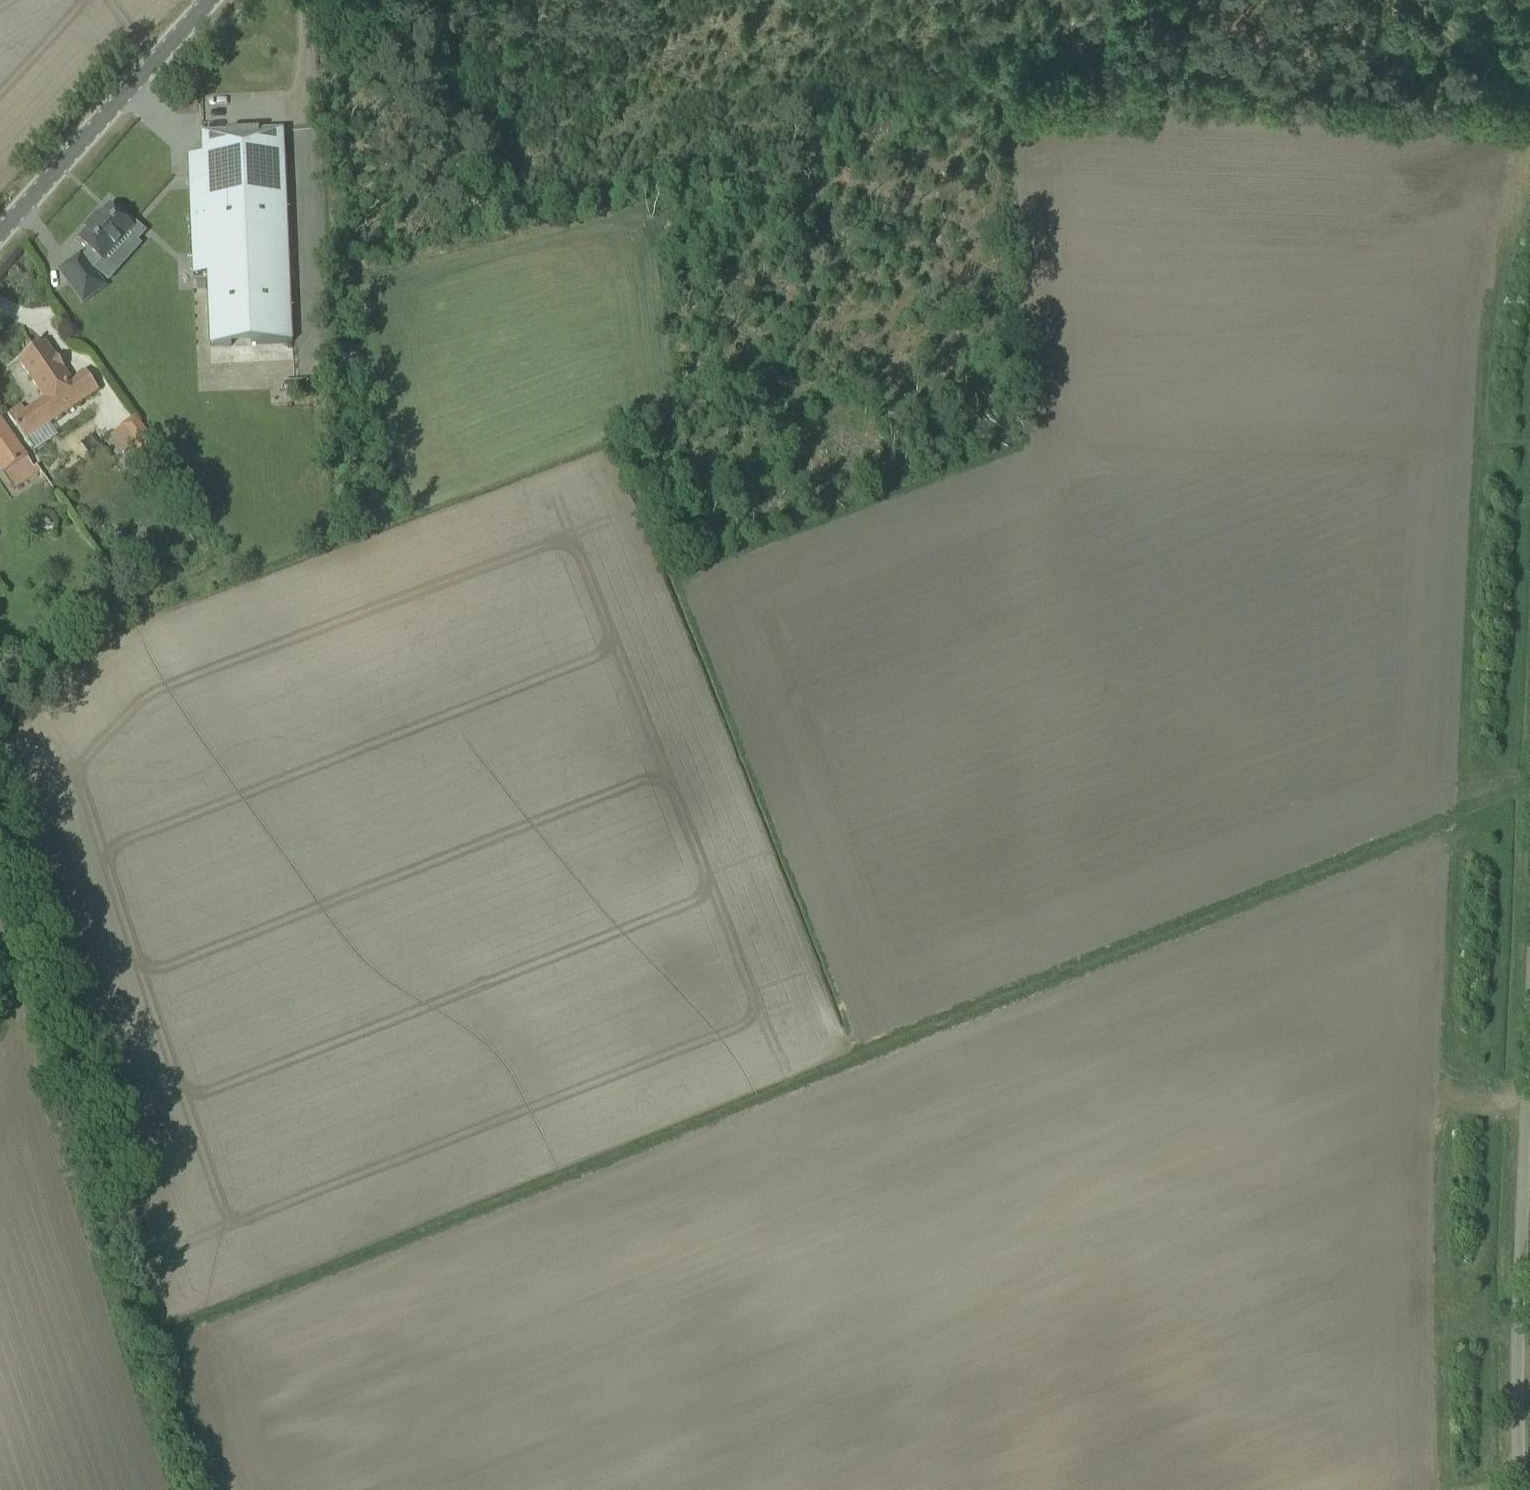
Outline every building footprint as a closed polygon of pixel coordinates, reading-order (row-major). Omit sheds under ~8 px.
[(190,215),(204,214),(210,347),(292,343),(283,132),(212,135),(212,145),(201,145),(202,155),(188,156),(190,215)] [(126,224),(109,208),(99,219),(95,216),(84,228),(88,232),(78,243),(88,252),(83,258),(80,255),(59,271),(83,304),(104,288),(93,272),(101,263),(102,264),(128,235),(137,243),(145,233),(130,220),(126,224)] [(7,415),(18,432),(25,442),(99,393),(85,372),(71,382),(45,343),(18,361),(44,400),(25,412),(21,406),(7,415)] [(2,416),(0,417),(0,468),(14,488),(40,470),(36,466),(34,468),(27,458),(30,456),(2,416)] [(120,429),(148,465),(163,454),(135,417),(120,429)]
